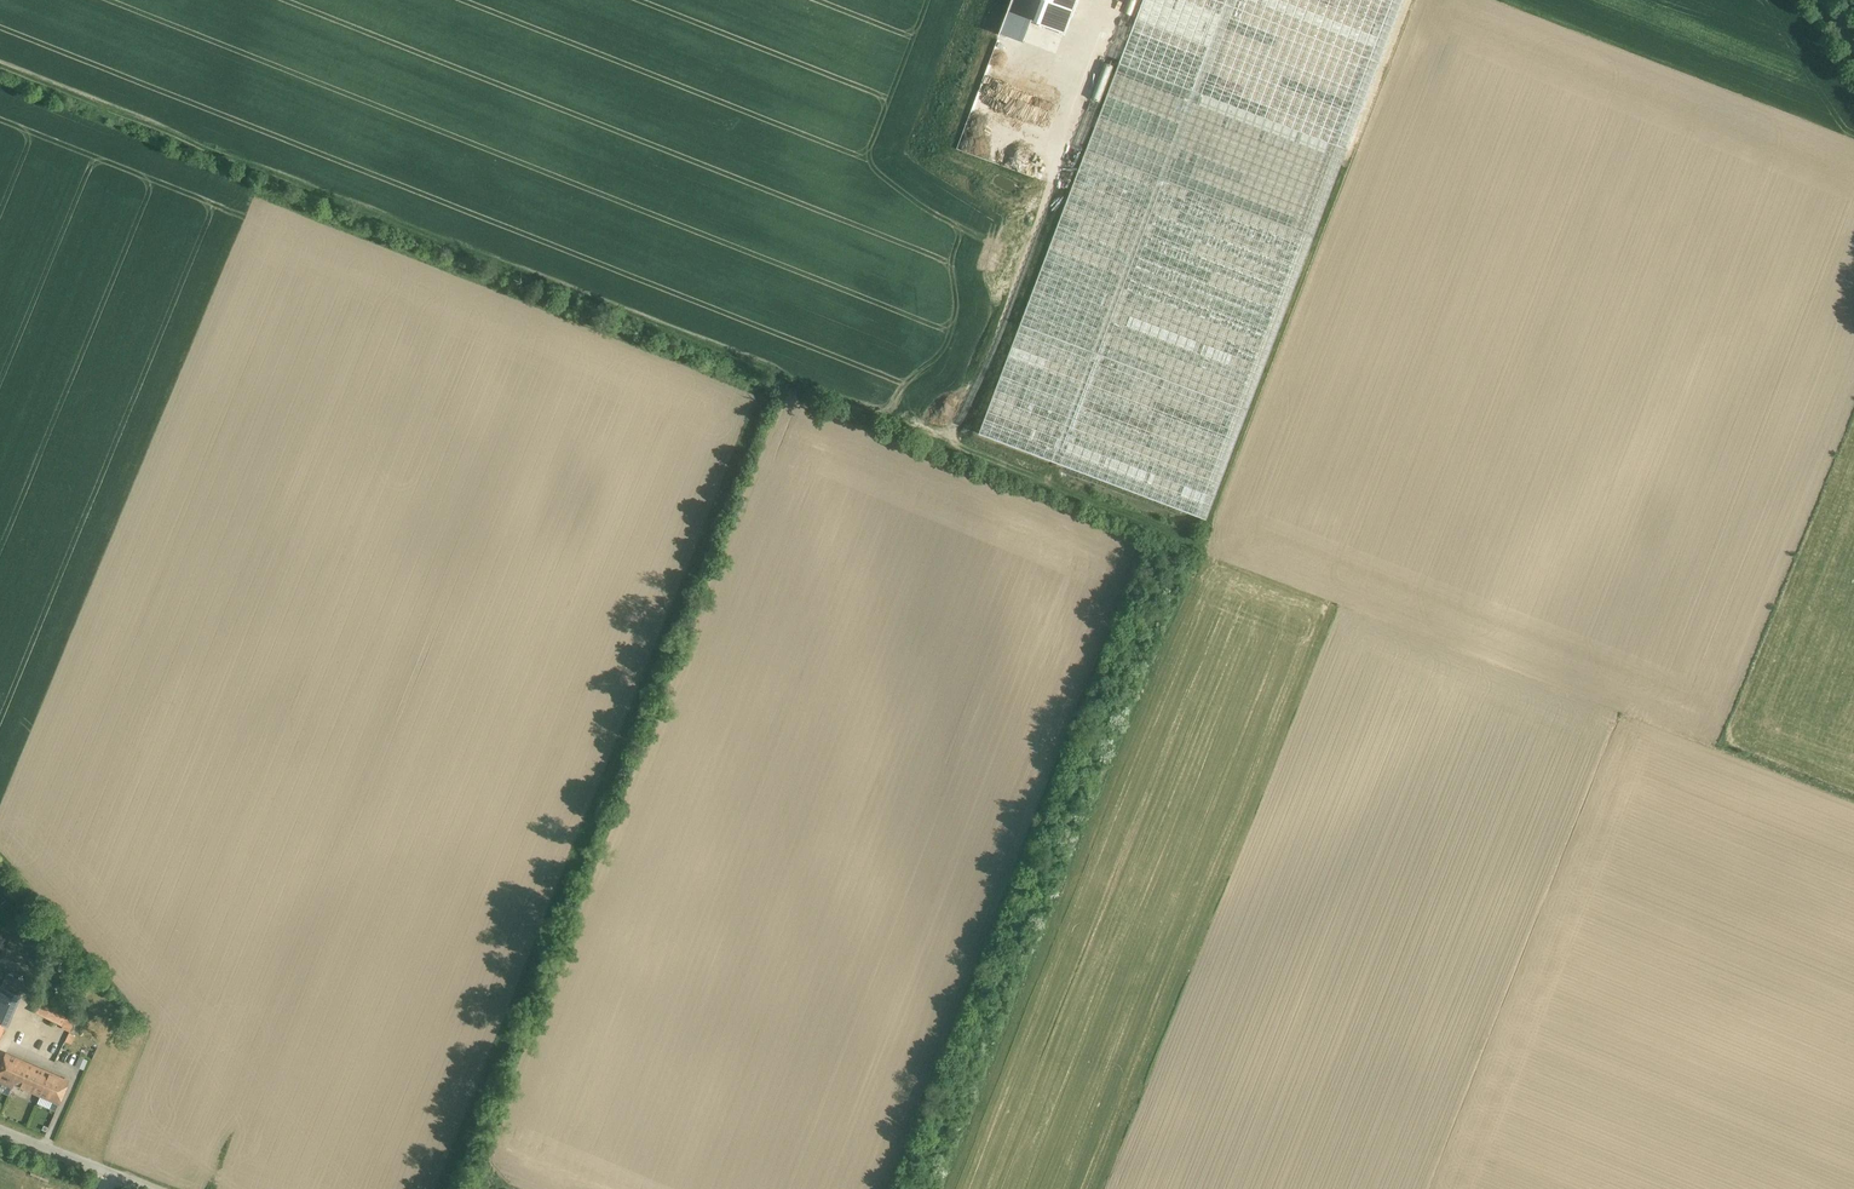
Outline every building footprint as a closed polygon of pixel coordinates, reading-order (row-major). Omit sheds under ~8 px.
[(1246,410),(1402,0),(1145,0),(1121,63),(1119,62),(1019,324),(1246,410)] [(0,992),(0,1036),(6,1023),(8,1024),(22,991),(4,983),(0,992)] [(78,1017),(39,999),(35,1009),(64,1023),(63,1024),(73,1029),(76,1021),(78,1017)] [(7,1054),(0,1070),(0,1076),(41,1094),(50,1073),(7,1054)] [(78,1056),(75,1066),(84,1069),(87,1058),(78,1056)] [(68,1081),(50,1073),(41,1094),(59,1102),(68,1081)]
